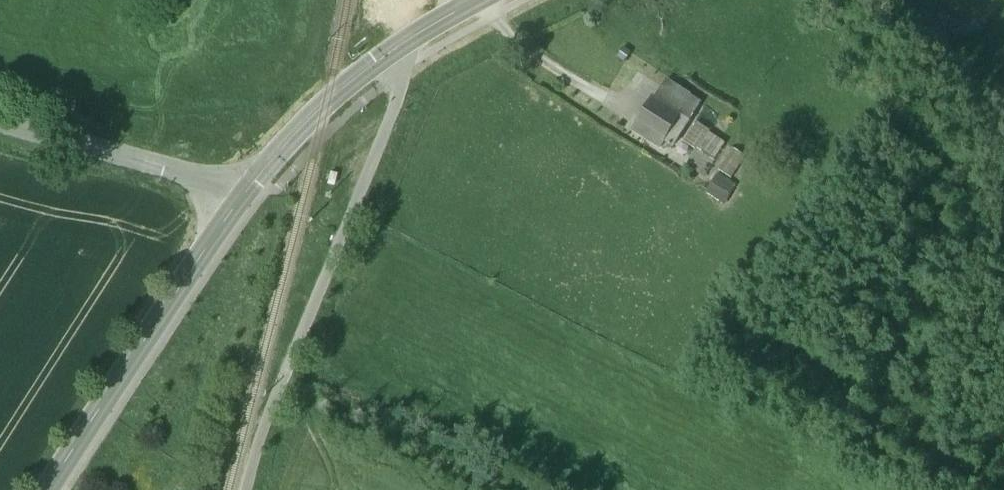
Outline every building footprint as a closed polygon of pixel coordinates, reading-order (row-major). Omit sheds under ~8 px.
[(694,95),(667,78),(655,98),(682,115),(694,95)] [(682,115),(655,98),(637,125),(650,132),(646,137),(662,147),(666,140),(682,115)] [(682,115),(666,140),(674,146),(690,120),(682,115)] [(726,143),(709,132),(687,165),(704,177),(726,143)] [(746,156),(733,148),(719,170),(731,178),(746,156)]
